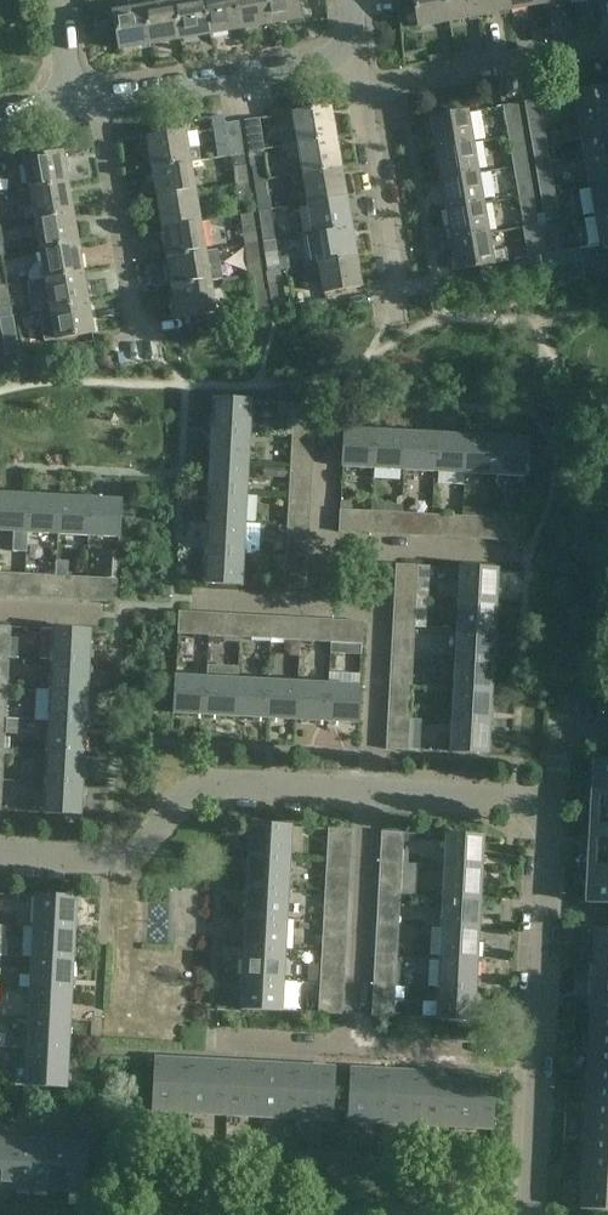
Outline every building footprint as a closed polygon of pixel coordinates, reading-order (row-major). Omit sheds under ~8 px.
[(144,11),(142,0),(128,0),(130,14),(114,17),(115,23),(117,32),(120,54),(150,48),(144,11)] [(235,0),(210,0),(204,1),(210,38),(240,33),(235,0)] [(266,0),(235,0),(240,33),(270,27),(266,0)] [(270,27),(300,22),(296,0),(266,0),(270,27)] [(445,0),(414,0),(419,28),(449,22),(445,0)] [(476,0),(445,0),(449,22),(479,16),(476,0)] [(506,0),(476,0),(479,16),(508,11),(506,0)] [(508,11),(538,5),(537,0),(506,0),(508,11)] [(204,1),(174,6),(180,43),(210,38),(204,1)] [(174,6),(144,11),(150,48),(180,43),(174,6)] [(117,32),(115,23),(96,26),(97,36),(117,32)] [(607,122),(607,93),(573,99),(578,127),(607,122)] [(530,135),(545,133),(540,102),(525,105),(530,135)] [(508,139),(523,136),(518,106),(503,108),(508,139)] [(298,145),(334,139),(330,111),(293,117),(298,145)] [(435,151),(474,145),(469,117),(430,123),(435,151)] [(259,120),(245,122),(250,154),(264,152),(264,151),(265,151),(260,121),(259,121),(259,120)] [(578,127),(562,130),(564,142),(580,140),(583,157),(607,153),(607,122),(578,127)] [(239,124),(225,125),(230,157),(244,155),(239,124)] [(545,133),(530,135),(536,166),(550,163),(545,133)] [(152,170),(189,164),(184,136),(148,142),(152,170)] [(523,136),(508,139),(514,169),(528,167),(523,136)] [(334,139),(298,145),(303,175),(340,169),(334,139)] [(474,145),(435,151),(440,182),(479,175),(474,145)] [(583,157),(588,188),(607,184),(607,153),(583,157)] [(30,191),(67,185),(61,154),(11,163),(16,194),(30,191)] [(550,163),(536,166),(541,196),(556,193),(550,163)] [(194,194),(189,164),(152,170),(158,200),(194,194)] [(255,183),(268,181),(265,164),(253,166),(255,183)] [(237,186),(249,184),(246,166),(234,168),(237,186)] [(534,197),(528,167),(514,169),(519,199),(534,197)] [(340,169),(303,175),(293,177),(295,187),(305,185),(309,205),(345,199),(340,169)] [(70,193),(94,192),(94,172),(70,173),(70,193)] [(479,175),(440,182),(445,212),(484,205),(479,175)] [(270,198),(268,181),(255,183),(258,200),(270,198)] [(252,201),(249,184),(237,186),(239,203),(252,201)] [(588,188),(594,218),(607,215),(607,184),(588,188)] [(72,214),(67,185),(30,191),(35,221),(72,214)] [(484,192),(488,213),(513,207),(508,186),(484,192)] [(556,193),(541,196),(544,217),(541,217),(542,227),(555,225),(561,224),(556,193)] [(199,224),(194,194),(158,200),(163,230),(199,224)] [(288,194),(269,200),(274,216),(293,210),(288,194)] [(534,197),(519,199),(524,230),(542,227),(541,217),(537,218),(534,197)] [(345,199),(309,205),(312,226),(308,227),(309,231),(313,230),(314,234),(350,228),(345,199)] [(484,205),(445,212),(450,242),(489,236),(484,205)] [(77,244),(72,214),(35,221),(40,250),(77,244)] [(245,246),(258,244),(253,214),(240,217),(245,246)] [(594,218),(599,251),(607,249),(607,215),(594,218)] [(264,243),(277,241),(274,222),(261,224),(264,243)] [(205,253),(199,224),(163,230),(168,260),(205,253)] [(555,225),(542,227),(548,255),(560,253),(555,225)] [(548,255),(542,227),(524,230),(526,241),(541,246),(543,256),(548,255)] [(355,258),(350,228),(314,234),(319,264),(355,258)] [(212,232),(213,251),(233,250),(232,231),(212,232)] [(489,236),(450,242),(456,276),(495,269),(494,264),(508,262),(506,249),(492,251),(489,236)] [(277,241),(264,243),(269,273),(291,269),(289,257),(280,258),(277,241)] [(77,244),(40,250),(43,264),(35,265),(29,275),(30,283),(82,274),(77,244)] [(258,244),(245,246),(248,266),(261,263),(258,244)] [(548,255),(550,271),(551,273),(582,267),(583,267),(580,249),(560,253),(548,255)] [(205,253),(168,260),(173,289),(210,283),(205,253)] [(548,255),(543,256),(515,261),(517,277),(550,271),(548,255)] [(355,258),(319,264),(305,267),(308,282),(322,280),(325,297),(361,291),(355,258)] [(0,270),(0,288),(8,287),(6,269),(0,270)] [(82,274),(30,283),(33,298),(48,295),(51,310),(87,304),(82,274)] [(263,274),(250,276),(253,295),(266,293),(263,274)] [(223,281),(210,283),(173,289),(179,322),(215,316),(212,299),(226,297),(223,281)] [(283,283),(270,285),(273,303),(285,301),(283,283)] [(13,314),(10,298),(0,300),(0,317),(13,314)] [(87,304),(51,310),(40,312),(45,345),(56,343),(93,337),(87,304)] [(19,343),(14,314),(13,314),(0,317),(2,329),(5,346),(19,343)] [(215,431),(252,433),(253,404),(216,402),(215,431)] [(292,435),(315,436),(317,407),(279,405),(278,417),(288,418),(287,435),(292,435)] [(215,431),(213,462),(250,464),(252,433),(215,431)] [(375,472),(377,436),(347,434),(345,471),(375,472)] [(292,435),(291,466),(314,467),(315,436),(292,435)] [(377,436),(375,472),(405,474),(407,437),(377,436)] [(438,439),(407,437),(405,474),(436,476),(438,439)] [(438,439),(436,476),(467,477),(468,440),(438,439)] [(500,442),(468,440),(467,477),(498,479),(500,442)] [(500,442),(498,479),(529,480),(531,444),(500,442)] [(213,462),(212,493),(248,494),(250,464),(213,462)] [(314,467),(291,466),(291,469),(263,469),(263,478),(290,480),(289,497),(312,498),(314,467)] [(248,494),(212,493),(210,522),(247,524),(248,494)] [(15,535),(14,554),(28,554),(29,535),(31,498),(0,496),(0,534),(15,535)] [(289,497),(288,526),(310,527),(312,498),(289,497)] [(31,498),(29,535),(59,537),(61,500),(31,498)] [(61,500),(59,537),(89,538),(91,501),(61,500)] [(91,501),(89,538),(121,540),(123,503),(91,501)] [(374,505),(373,514),(372,536),(402,538),(403,515),(404,506),(374,505)] [(465,509),(464,518),(463,541),(495,542),(496,520),(496,511),(465,509)] [(372,536),(373,514),(343,512),(342,535),(372,536)] [(434,517),(403,515),(402,538),(433,539),(434,517)] [(434,517),(433,539),(463,541),(464,518),(434,517)] [(496,520),(495,542),(526,544),(527,521),(496,520)] [(247,524),(210,522),(208,553),(245,555),(247,524)] [(273,540),(287,540),(288,527),(274,526),(273,540)] [(287,540),(286,557),(308,558),(310,527),(288,526),(288,527),(287,540)] [(251,557),(274,558),(274,543),(251,542),(251,557)] [(245,555),(208,553),(207,587),(244,589),(245,555)] [(87,579),(85,603),(117,604),(119,555),(106,554),(105,580),(87,579)] [(286,557),(284,589),(307,590),(308,558),(286,557)] [(397,597),(428,599),(429,598),(431,568),(399,566),(397,597)] [(463,570),(461,601),(498,602),(499,572),(463,570)] [(0,574),(0,598),(25,600),(27,575),(0,574)] [(57,577),(27,575),(25,600),(56,601),(57,577)] [(57,577),(56,601),(85,603),(87,579),(57,577)] [(397,597),(395,628),(416,629),(427,630),(428,599),(397,597)] [(498,602),(461,601),(460,631),(496,633),(498,602)] [(210,637),(211,616),(181,614),(180,636),(210,637)] [(242,617),(211,616),(210,637),(241,639),(242,617)] [(273,619),(242,617),(241,639),(271,640),(273,619)] [(303,621),(273,619),(271,640),(302,642),(303,621)] [(303,621),(302,642),(333,644),(334,622),(303,621)] [(334,622),(333,644),(332,655),(362,656),(362,646),(363,646),(364,624),(334,622)] [(10,659),(12,628),(0,627),(0,658),(10,659)] [(416,629),(395,628),(394,657),(414,658),(416,629)] [(53,661),(90,663),(91,632),(43,630),(42,660),(53,661)] [(496,633),(460,631),(458,660),(494,662),(496,633)] [(414,658),(394,657),(392,689),(412,690),(412,689),(425,690),(425,678),(413,677),(414,658)] [(0,658),(0,688),(8,689),(10,659),(0,658)] [(494,662),(458,660),(456,692),(493,694),(494,662)] [(90,663),(53,661),(51,691),(88,693),(90,663)] [(206,717),(208,680),(178,678),(176,716),(206,717)] [(239,682),(208,680),(206,717),(237,719),(239,682)] [(269,683),(239,682),(237,719),(267,720),(269,683)] [(269,683),(267,720),(298,722),(300,685),(269,683)] [(300,685),(298,722),(328,723),(330,686),(300,685)] [(330,686),(328,723),(361,725),(363,688),(330,686)] [(7,721),(8,689),(0,688),(0,720),(7,721)] [(412,690),(392,689),(390,719),(411,720),(412,690)] [(51,691),(50,723),(86,725),(88,693),(51,691)] [(456,692),(455,722),(491,724),(493,694),(456,692)] [(411,720),(390,719),(389,751),(409,752),(409,751),(420,751),(422,720),(411,720)] [(491,724),(455,722),(453,754),(489,756),(491,724)] [(50,723),(48,753),(85,755),(86,725),(50,723)] [(85,755),(48,753),(46,784),(83,786),(85,755)] [(595,763),(594,784),(601,785),(600,798),(593,797),(593,801),(600,801),(599,813),(592,813),(590,853),(597,853),(596,866),(590,866),(590,870),(596,870),(596,884),(589,884),(588,905),(607,906),(607,764),(595,763)] [(83,786),(46,784),(45,816),(81,818),(83,786)] [(252,827),(250,860),(291,862),(292,841),(304,842),(305,830),(252,827)] [(327,864),(351,865),(353,832),(329,831),(327,864)] [(381,866),(403,867),(404,851),(405,835),(382,834),(381,866)] [(446,869),(482,871),(483,839),(448,838),(446,869)] [(291,862),(250,860),(249,890),(289,892),(291,862)] [(327,864),(325,894),(350,895),(351,865),(327,864)] [(403,867),(381,866),(379,897),(401,898),(403,867)] [(482,871),(446,869),(445,900),(480,901),(482,871)] [(249,890),(247,920),(287,922),(289,892),(249,890)] [(350,895),(325,894),(324,924),(348,925),(350,895)] [(401,898),(379,897),(378,926),(400,927),(401,898)] [(36,898),(34,928),(76,930),(78,901),(36,898)] [(480,901),(445,900),(443,929),(479,931),(480,901)] [(247,920),(246,949),(286,951),(287,922),(247,920)] [(348,925),(324,924),(322,953),(346,954),(348,925)] [(378,926),(376,956),(398,957),(400,927),(378,926)] [(34,928),(33,956),(75,958),(76,930),(34,928)] [(479,931),(443,929),(441,959),(477,961),(479,931)] [(581,1211),(607,1213),(607,931),(597,930),(581,1211)] [(246,949),(244,979),(284,981),(286,951),(246,949)] [(322,953),(321,982),(345,983),(346,954),(322,953)] [(75,958),(33,956),(31,986),(73,988),(75,958)] [(398,957),(376,956),(375,985),(397,986),(398,957)] [(477,961),(441,959),(440,988),(475,990),(477,961)] [(284,981),(244,979),(242,1011),(283,1013),(284,981)] [(345,983),(321,982),(319,1015),(343,1016),(345,983)] [(397,986),(375,985),(373,1018),(404,1019),(405,988),(396,988),(397,986)] [(31,986),(29,1021),(71,1023),(73,988),(31,986)] [(475,990),(440,988),(438,1023),(474,1025),(475,990)] [(29,1021),(27,1051),(69,1054),(71,1023),(29,1021)] [(69,1054),(27,1051),(26,1067),(16,1067),(15,1087),(67,1090),(69,1054)] [(189,1115),(192,1062),(157,1061),(154,1113),(189,1115)] [(228,1064),(192,1062),(189,1115),(225,1116),(228,1064)] [(228,1064),(225,1116),(260,1118),(263,1066),(228,1064)] [(298,1068),(263,1066),(260,1118),(295,1120),(298,1068)] [(298,1068),(295,1120),(333,1122),(336,1070),(298,1068)] [(384,1125),(386,1073),(354,1071),(351,1123),(384,1125)] [(386,1073),(384,1125),(419,1127),(421,1075),(386,1073)] [(457,1077),(421,1075),(419,1127),(454,1128),(457,1077)] [(496,1079),(457,1077),(454,1128),(493,1130),(496,1079)] [(0,1141),(0,1190),(13,1190),(15,1141),(0,1141)] [(15,1141),(13,1190),(50,1192),(53,1143),(15,1141)] [(89,1145),(53,1143),(50,1192),(86,1194),(89,1145)]
